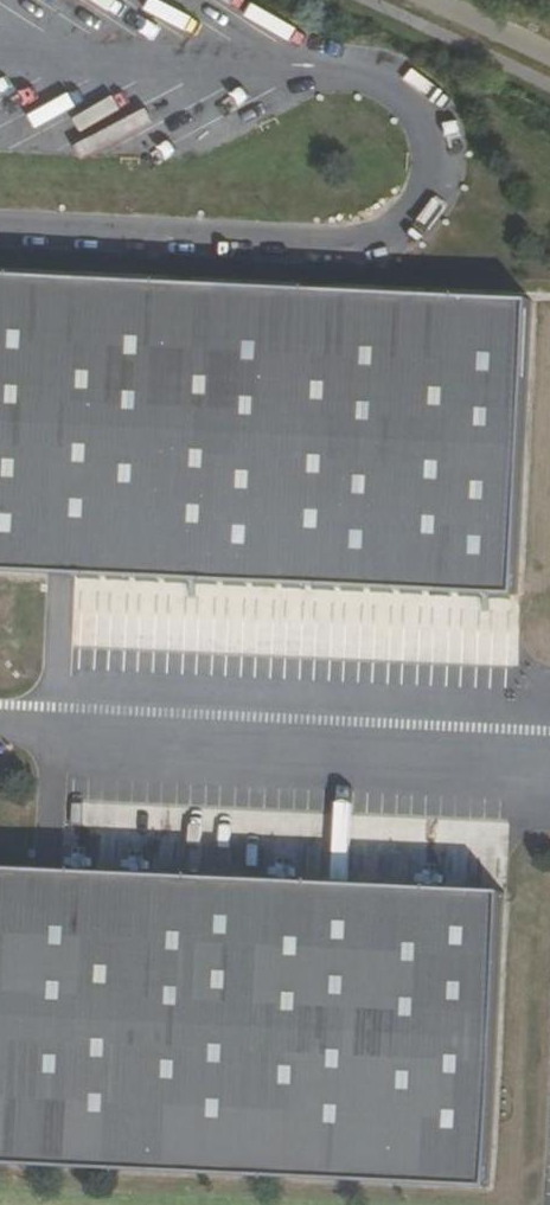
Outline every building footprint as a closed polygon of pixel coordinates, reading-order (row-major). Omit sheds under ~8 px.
[(38,21),(48,6),(38,0),(5,0),(38,21)] [(53,0),(50,5),(82,24),(94,5),(122,22),(133,4),(163,21),(173,5),(166,0),(53,0)] [(518,573),(529,278),(0,257),(0,552),(518,573)] [(494,1162),(506,868),(0,847),(0,1142),(494,1162)]
